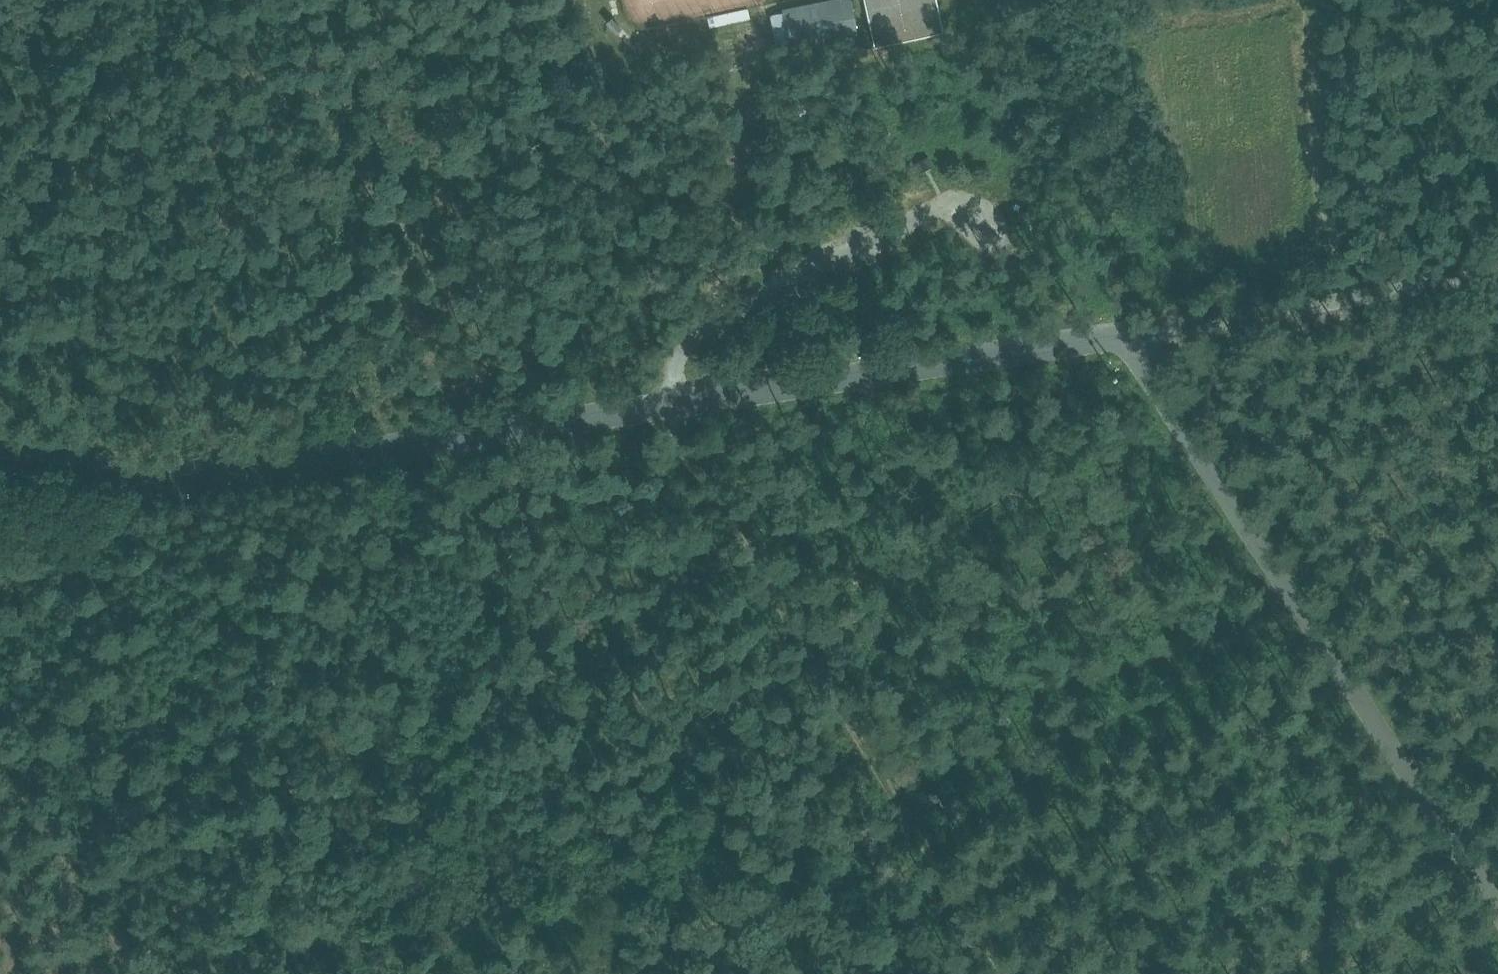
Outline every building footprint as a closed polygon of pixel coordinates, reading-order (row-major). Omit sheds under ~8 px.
[(858,40),(850,0),(833,0),(782,10),(790,53),(858,40)] [(874,49),(944,34),(937,0),(864,0),(874,49)] [(747,10),(707,18),(710,29),(750,20),(747,10)] [(782,14),(769,16),(777,51),(788,50),(782,14)]
